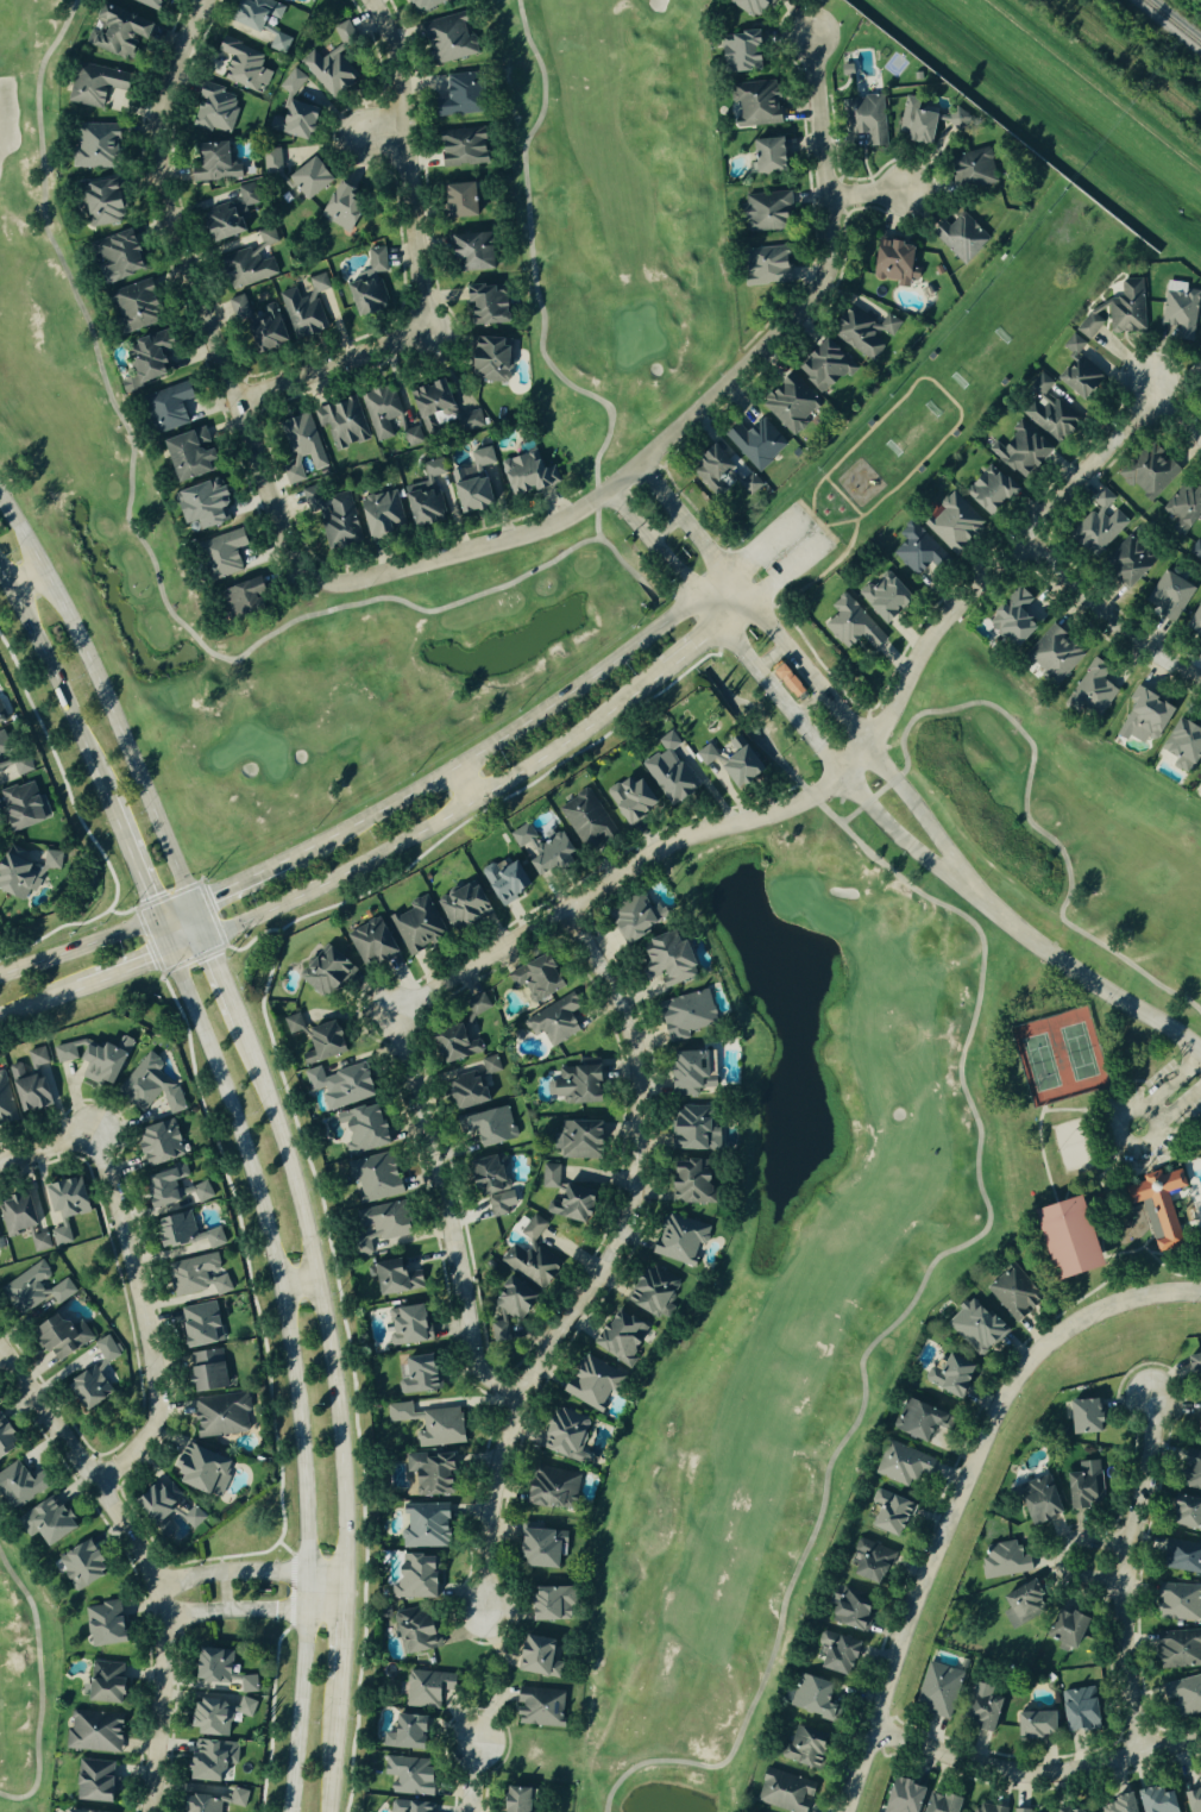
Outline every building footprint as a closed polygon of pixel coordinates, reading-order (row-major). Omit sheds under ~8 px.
[(152,10),(156,0),(126,0),(152,10)] [(224,24),(270,43),(273,31),(263,27),(268,17),(277,20),(282,6),(267,0),(243,0),(234,0),(224,24)] [(413,15),(446,0),(406,0),(413,15)] [(748,20),(766,0),(724,0),(748,20)] [(83,45),(124,62),(133,39),(142,43),(149,24),(101,4),(83,45)] [(474,55),(464,13),(419,24),(429,67),(474,55)] [(340,46),(356,39),(346,19),(331,26),(340,46)] [(284,56),(291,38),(275,31),(268,49),(284,56)] [(722,74),(757,70),(755,46),(759,46),(757,31),(718,35),(722,74)] [(253,93),(258,84),(264,87),(270,73),(258,67),(264,55),(220,36),(213,55),(219,57),(212,75),(253,93)] [(301,57),(323,98),(356,81),(337,48),(319,57),(315,50),(301,57)] [(127,75),(74,63),(65,102),(101,111),(106,88),(124,92),(127,75)] [(306,77),(291,67),(277,87),(291,98),(306,77)] [(434,117),(473,115),(472,75),(432,76),(434,117)] [(779,125),(776,81),(730,83),(731,104),(734,102),(735,127),(779,125)] [(189,126),(228,136),(234,109),(231,108),(234,92),(199,83),(189,126)] [(914,111),(918,99),(904,95),(894,138),(926,145),(933,115),(914,111)] [(845,134),(853,134),(854,146),(885,145),(882,98),(843,99),(845,134)] [(268,131),(304,140),(313,107),(284,100),(279,115),(271,114),(268,131)] [(949,131),(967,123),(960,107),(942,117),(949,131)] [(113,125),(70,124),(69,168),(112,169),(113,125)] [(485,164),(480,128),(435,133),(439,169),(485,164)] [(747,142),(752,175),(782,170),(778,137),(747,142)] [(194,145),(196,167),(187,168),(188,183),(240,178),(239,164),(226,165),(224,142),(194,145)] [(263,175),(281,174),(279,149),(262,150),(263,175)] [(949,152),(949,189),(992,189),(992,152),(949,152)] [(283,178),(304,203),(331,181),(309,156),(283,178)] [(86,228),(119,222),(112,178),(78,184),(86,228)] [(241,232),(235,217),(258,208),(250,183),(233,189),(237,199),(195,213),(207,244),(241,232)] [(351,190),(333,183),(317,218),(348,231),(359,203),(347,199),(351,190)] [(440,217),(472,218),(472,184),(440,184),(440,217)] [(740,195),(742,233),(788,231),(786,193),(740,195)] [(988,236),(955,208),(931,238),(964,265),(988,236)] [(226,291),(275,276),(270,259),(258,263),(254,251),(277,244),(271,226),(254,231),(259,244),(215,258),(226,291)] [(102,283),(140,271),(128,231),(89,243),(102,283)] [(484,246),(484,234),(445,236),(446,259),(452,259),(453,271),(492,270),(491,246),(484,246)] [(906,288),(906,281),(917,280),(916,269),(911,269),(911,243),(870,244),(872,281),(894,281),(894,288),(906,288)] [(369,280),(346,281),(348,315),(385,312),(383,276),(386,275),(384,246),(366,249),(369,280)] [(788,284),(787,247),(740,249),(741,286),(788,284)] [(326,330),(315,294),(328,290),(323,274),(296,281),(297,287),(278,293),(291,339),(326,330)] [(112,318),(118,334),(159,322),(146,281),(111,290),(118,316),(112,318)] [(1159,325),(1176,327),(1175,340),(1191,343),(1199,291),(1184,290),(1186,283),(1165,281),(1159,325)] [(1144,328),(1140,282),(1103,284),(1106,303),(1079,306),(1081,337),(1103,336),(1103,333),(1126,332),(1126,330),(1144,328)] [(467,326),(503,325),(502,299),(491,300),(491,287),(460,288),(460,301),(453,302),(454,312),(466,311),(467,326)] [(282,345),(275,305),(246,309),(244,296),(224,300),(227,320),(244,318),(250,351),(282,345)] [(828,334),(870,364),(885,343),(886,344),(900,324),(886,314),(878,326),(848,306),(828,334)] [(169,374),(159,333),(122,343),(131,376),(118,380),(121,391),(140,387),(139,381),(169,374)] [(503,384),(511,343),(471,334),(463,376),(503,384)] [(820,394),(840,371),(848,377),(856,366),(817,334),(790,368),(820,394)] [(1061,347),(1073,357),(1083,344),(1070,334),(1061,347)] [(1051,381),(1081,402),(1101,375),(1077,357),(1067,370),(1062,366),(1051,381)] [(791,438),(805,424),(800,419),(817,405),(787,372),(757,401),(791,438)] [(440,409),(442,418),(453,415),(444,377),(404,387),(413,416),(440,409)] [(190,397),(184,382),(140,396),(153,434),(184,424),(177,401),(190,397)] [(372,440),(404,432),(390,382),(367,389),(369,395),(360,397),(372,440)] [(369,439),(353,395),(312,408),(317,428),(326,426),(334,451),(369,439)] [(1077,419),(1055,399),(1049,406),(1037,395),(1021,412),(1056,443),(1077,419)] [(327,465),(308,412),(277,422),(293,466),(282,470),(287,485),(304,479),(303,474),(327,465)] [(406,448),(425,443),(423,433),(435,430),(431,414),(414,419),(416,426),(401,430),(406,448)] [(756,472),(786,445),(761,416),(743,433),(734,422),(722,434),(756,472)] [(866,424),(869,427),(874,422),(870,419),(866,424)] [(986,449),(1019,479),(1049,449),(1021,421),(998,446),(993,441),(986,449)] [(158,439),(171,482),(207,470),(203,462),(212,458),(201,425),(158,439)] [(731,466),(710,443),(685,466),(716,500),(736,481),(728,471),(731,466)] [(1143,453),(1136,447),(1114,471),(1149,503),(1178,470),(1151,445),(1143,453)] [(492,464),(489,446),(469,452),(472,469),(492,464)] [(497,460),(508,496),(546,484),(535,450),(497,460)] [(409,527),(442,520),(433,476),(447,474),(444,457),(421,462),(425,482),(401,487),(409,527)] [(961,493),(988,518),(1015,488),(988,463),(961,493)] [(463,477),(461,468),(447,470),(455,512),(489,506),(483,474),(463,477)] [(169,493),(180,525),(188,521),(191,531),(229,519),(215,477),(169,493)] [(1189,545),(1180,540),(1190,521),(1200,513),(1200,491),(1186,483),(1176,490),(1174,494),(1165,501),(1161,509),(1168,518),(1164,525),(1158,516),(1157,518),(1180,548),(1183,551),(1188,557),(1197,562),(1200,562),(1200,537),(1189,545)] [(347,489),(328,495),(316,485),(301,490),(307,512),(322,507),(320,528),(323,544),(332,545),(339,543),(350,544),(359,541),(353,516),(353,512),(347,489)] [(1064,537),(1095,559),(1125,519),(1107,506),(1114,497),(1101,488),(1064,537)] [(364,537),(403,529),(396,490),(357,497),(364,537)] [(922,523),(952,556),(985,525),(951,490),(937,503),(941,507),(922,523)] [(948,563),(912,519),(895,532),(903,541),(892,551),(912,576),(926,565),(933,575),(948,563)] [(194,544),(207,582),(240,570),(232,548),(245,545),(238,527),(194,544)] [(1153,560),(1130,534),(1099,564),(1123,589),(1153,560)] [(856,595),(879,622),(908,597),(885,569),(856,595)] [(1194,589),(1163,570),(1143,601),(1157,609),(1155,614),(1171,625),(1194,589)] [(218,589),(228,616),(263,603),(252,576),(218,589)] [(1035,628),(1019,610),(1031,600),(1018,585),(981,620),(1010,651),(1035,628)] [(847,591),(829,606),(835,613),(822,623),(841,650),(859,635),(869,650),(882,640),(847,591)] [(1195,603),(1182,634),(1200,642),(1200,606),(1195,603)] [(1056,686),(1084,652),(1050,622),(1020,657),(1056,686)] [(1098,721),(1118,690),(1102,681),(1109,670),(1093,658),(1064,700),(1098,721)] [(803,689),(775,663),(767,672),(794,698),(803,689)] [(1155,740),(1171,707),(1136,689),(1114,733),(1140,746),(1145,736),(1155,740)] [(1187,775),(1200,746),(1200,727),(1176,714),(1153,758),(1187,775)] [(697,786),(671,750),(679,744),(669,729),(653,741),(659,750),(640,763),(669,805),(697,786)] [(760,769),(735,734),(723,744),(725,747),(716,754),(708,742),(692,753),(703,767),(705,766),(716,782),(723,777),(731,789),(760,769)] [(653,802),(634,773),(604,794),(625,826),(641,816),(639,811),(653,802)] [(7,832),(46,817),(33,779),(0,791),(0,813),(7,832)] [(557,808),(585,852),(615,833),(587,788),(557,808)] [(507,833),(516,849),(527,842),(534,855),(524,860),(533,877),(572,855),(559,832),(536,844),(526,823),(507,833)] [(0,846),(0,893),(24,896),(25,891),(38,892),(40,869),(59,870),(61,852),(0,846)] [(518,899),(515,890),(526,886),(515,858),(480,870),(493,908),(518,899)] [(446,930),(489,916),(477,882),(435,896),(446,930)] [(445,934),(425,894),(405,903),(408,908),(389,917),(407,953),(445,934)] [(603,914),(623,946),(640,936),(637,932),(652,923),(634,895),(603,914)] [(365,971),(395,953),(375,917),(344,935),(365,971)] [(322,1001),(352,967),(325,942),(295,976),(322,1001)] [(520,984),(532,1003),(560,984),(540,952),(504,976),(513,989),(520,984)] [(717,1022),(703,986),(653,1007),(668,1043),(687,1036),(686,1035),(717,1022)] [(532,1037),(540,1033),(548,1048),(578,1032),(568,1016),(576,1012),(565,996),(522,1021),(532,1037)] [(283,1017),(296,1065),(340,1053),(332,1020),(302,1028),(298,1014),(283,1017)] [(436,1064),(482,1052),(478,1035),(463,1040),(459,1023),(428,1032),(436,1064)] [(50,1046),(54,1064),(73,1060),(82,1064),(77,1077),(109,1089),(128,1039),(118,1035),(113,1047),(100,1042),(98,1047),(80,1041),(50,1046)] [(15,1112),(46,1105),(37,1066),(46,1064),(43,1046),(21,1052),(24,1061),(5,1066),(15,1112)] [(112,1092),(138,1114),(142,1112),(151,1101),(161,1098),(163,1101),(166,1115),(183,1110),(177,1087),(156,1070),(162,1062),(146,1051),(112,1092)] [(709,1087),(709,1051),(666,1052),(667,1097),(696,1096),(696,1089),(709,1087)] [(485,1102),(479,1078),(501,1072),(496,1054),(478,1059),(482,1070),(441,1080),(446,1101),(449,1099),(453,1110),(485,1102)] [(326,1111),(372,1096),(361,1062),(321,1076),(317,1066),(301,1072),(307,1090),(317,1087),(326,1111)] [(596,1102),(596,1083),(599,1083),(598,1065),(557,1067),(558,1081),(545,1081),(546,1097),(562,1096),(564,1104),(596,1102)] [(14,1118),(0,1072),(0,1123),(14,1118)] [(348,1156),(386,1143),(372,1102),(333,1115),(339,1131),(340,1131),(348,1156)] [(474,1149),(515,1137),(505,1104),(454,1118),(459,1136),(470,1133),(474,1149)] [(717,1126),(706,1124),(708,1106),(668,1105),(667,1149),(717,1150),(717,1126)] [(181,1155),(171,1118),(138,1127),(140,1134),(132,1136),(139,1166),(181,1155)] [(554,1149),(559,1149),(559,1159),(596,1159),(596,1121),(554,1121),(554,1149)] [(347,1161),(356,1204),(396,1196),(388,1153),(347,1161)] [(666,1160),(667,1203),(708,1202),(706,1159),(666,1160)] [(539,1187),(558,1190),(557,1202),(545,1200),(543,1217),(585,1221),(589,1186),(558,1184),(560,1165),(541,1164),(539,1187)] [(205,1179),(178,1190),(169,1167),(138,1179),(150,1208),(155,1205),(159,1217),(212,1196),(205,1179)] [(1164,1193),(1184,1186),(1178,1168),(1157,1175),(1156,1170),(1138,1175),(1140,1181),(1119,1189),(1124,1206),(1139,1202),(1156,1254),(1181,1246),(1164,1193)] [(52,1247),(71,1242),(64,1217),(81,1212),(71,1177),(39,1185),(51,1229),(48,1230),(52,1247)] [(37,1228),(30,1196),(34,1195),(33,1187),(4,1193),(5,1200),(0,1201),(0,1228),(1,1235),(37,1228)] [(1095,1267),(1077,1196),(1029,1208),(1048,1279),(1095,1267)] [(356,1211),(360,1230),(350,1233),(356,1255),(371,1252),(369,1243),(407,1234),(398,1200),(356,1211)] [(155,1249),(202,1237),(206,1249),(224,1244),(219,1228),(194,1234),(187,1210),(147,1221),(155,1249)] [(709,1228),(662,1212),(648,1253),(690,1266),(697,1244),(702,1246),(709,1228)] [(546,1223),(533,1214),(517,1233),(532,1243),(546,1223)] [(29,1237),(32,1253),(49,1248),(44,1233),(29,1237)] [(498,1261),(541,1289),(559,1261),(535,1246),(529,1255),(510,1242),(498,1261)] [(163,1264),(170,1298),(212,1289),(213,1296),(229,1292),(226,1272),(219,1273),(214,1253),(163,1264)] [(375,1296),(420,1287),(417,1272),(402,1274),(400,1258),(369,1262),(375,1296)] [(15,1318),(49,1298),(54,1305),(76,1292),(65,1275),(55,1281),(42,1261),(0,1286),(0,1294),(15,1318)] [(621,1302),(665,1323),(673,1306),(665,1302),(674,1283),(639,1265),(621,1302)] [(1013,1323),(1038,1300),(1008,1268),(983,1290),(1013,1323)] [(490,1343),(508,1341),(505,1318),(526,1316),(521,1277),(492,1281),(497,1321),(488,1322),(490,1343)] [(975,1356),(988,1346),(989,1347),(1005,1333),(972,1296),(943,1321),(975,1356)] [(177,1308),(180,1322),(176,1322),(181,1348),(220,1341),(213,1302),(177,1308)] [(429,1340),(425,1303),(385,1309),(390,1346),(429,1340)] [(51,1365),(90,1337),(80,1322),(68,1330),(54,1310),(26,1330),(51,1365)] [(646,1324),(611,1310),(604,1328),(597,1325),(589,1348),(629,1365),(646,1324)] [(93,1342),(102,1364),(118,1357),(109,1335),(93,1342)] [(186,1391),(222,1388),(221,1349),(183,1352),(186,1391)] [(1190,1385),(1200,1383),(1200,1352),(1186,1354),(1190,1385)] [(598,1411),(609,1390),(614,1392),(622,1374),(578,1353),(559,1392),(598,1411)] [(956,1399),(973,1366),(945,1353),(941,1362),(933,1359),(923,1382),(956,1399)] [(395,1380),(396,1393),(433,1390),(429,1354),(400,1358),(401,1379),(395,1380)] [(78,1369),(59,1388),(86,1413),(119,1379),(101,1362),(87,1378),(78,1369)] [(246,1405),(227,1407),(226,1396),(189,1399),(193,1437),(250,1432),(246,1405)] [(923,1442),(930,1425),(939,1429),(945,1413),(905,1398),(892,1431),(923,1442)] [(1068,1435),(1100,1432),(1099,1399),(1065,1400),(1068,1435)] [(578,1452),(589,1421),(548,1406),(535,1448),(581,1463),(585,1454),(578,1452)] [(5,1441),(12,1431),(1,1423),(0,1425),(0,1453),(8,1443),(5,1441)] [(918,1472),(925,1475),(932,1461),(888,1440),(873,1473),(908,1490),(918,1472)] [(175,1482),(216,1500),(227,1476),(220,1474),(225,1461),(180,1441),(168,1471),(178,1474),(175,1482)] [(1184,1449),(1176,1485),(1200,1491),(1200,1453),(1184,1449)] [(448,1496),(449,1455),(405,1454),(404,1494),(448,1496)] [(45,1484),(34,1471),(29,1476),(13,1459),(0,1471),(0,1500),(12,1513),(45,1484)] [(1075,1462),(1076,1472),(1062,1473),(1067,1506),(1103,1501),(1098,1459),(1075,1462)] [(523,1506),(570,1509),(572,1473),(526,1471),(523,1506)] [(152,1542),(205,1526),(199,1506),(178,1512),(169,1480),(137,1491),(152,1542)] [(1024,1524),(1057,1518),(1050,1480),(1017,1486),(1024,1524)] [(869,1501),(876,1504),(867,1528),(895,1538),(908,1501),(874,1488),(869,1501)] [(1172,1494),(1165,1523),(1200,1532),(1200,1501),(1172,1494)] [(71,1530),(50,1496),(12,1518),(25,1538),(33,1534),(40,1548),(71,1530)] [(445,1548),(445,1504),(402,1504),(402,1530),(398,1530),(398,1548),(445,1548)] [(516,1568),(555,1569),(555,1557),(564,1557),(564,1523),(554,1523),(517,1522),(516,1568)] [(892,1551),(857,1537),(845,1565),(853,1567),(849,1575),(876,1587),(892,1551)] [(52,1563),(78,1591),(105,1566),(80,1538),(52,1563)] [(1165,1538),(1161,1568),(1200,1575),(1200,1545),(1165,1538)] [(1027,1573),(1025,1544),(1013,1545),(1012,1541),(985,1544),(986,1556),(979,1557),(981,1579),(1027,1573)] [(435,1598),(434,1555),(400,1555),(400,1566),(392,1566),(392,1599),(435,1598)] [(1006,1629),(1040,1619),(1032,1584),(996,1592),(1006,1629)] [(1155,1620),(1199,1620),(1199,1585),(1155,1584),(1155,1620)] [(857,1632),(870,1597),(840,1586),(826,1622),(857,1632)] [(527,1622),(570,1620),(568,1587),(527,1588),(527,1622)] [(86,1648),(122,1643),(118,1601),(81,1606),(86,1648)] [(430,1648),(421,1605),(389,1613),(400,1655),(430,1648)] [(1084,1620),(1068,1611),(1064,1617),(1054,1612),(1042,1637),(1070,1650),(1084,1620)] [(845,1678),(857,1643),(820,1630),(812,1656),(819,1659),(816,1668),(845,1678)] [(1153,1632),(1156,1669),(1200,1667),(1200,1630),(1153,1632)] [(514,1674),(546,1675),(548,1638),(516,1637),(514,1674)] [(229,1651),(193,1648),(190,1682),(238,1686),(238,1692),(256,1694),(257,1673),(228,1670),(229,1651)] [(911,1710),(947,1720),(962,1673),(926,1661),(911,1710)] [(121,1663),(86,1662),(83,1703),(119,1704),(121,1663)] [(451,1691),(451,1673),(405,1670),(404,1707),(438,1708),(439,1691),(451,1691)] [(828,1720),(831,1706),(823,1703),(830,1684),(797,1674),(787,1708),(828,1720)] [(1183,1708),(1184,1716),(1200,1712),(1200,1675),(1159,1685),(1163,1700),(1168,1699),(1171,1712),(1183,1708)] [(992,1688),(970,1682),(960,1725),(989,1733),(999,1699),(989,1697),(992,1688)] [(1062,1732),(1096,1726),(1090,1687),(1056,1692),(1062,1732)] [(561,1691),(514,1688),(513,1725),(559,1728),(561,1691)] [(219,1736),(221,1714),(253,1718),(256,1699),(237,1698),(235,1703),(190,1698),(187,1732),(219,1736)] [(118,1753),(119,1714),(68,1712),(67,1750),(118,1753)] [(1051,1712),(1013,1713),(1014,1741),(1040,1739),(1040,1735),(1051,1733),(1051,1712)] [(423,1732),(423,1716),(390,1714),(390,1735),(382,1735),(381,1748),(417,1749),(417,1732),(423,1732)] [(812,1770),(824,1736),(788,1724),(776,1758),(812,1770)] [(183,1781),(219,1782),(220,1755),(213,1754),(213,1743),(186,1742),(183,1781)] [(430,1758),(382,1756),(382,1776),(390,1776),(389,1794),(429,1795),(430,1758)] [(112,1762),(74,1760),(71,1801),(109,1804),(112,1762)] [(784,1811),(804,1811),(813,1783),(765,1767),(753,1801),(784,1811)] [(1184,1811),(1200,1811),(1200,1772),(1189,1775),(1191,1789),(1180,1792),(1184,1811)] [(888,1779),(880,1811),(915,1811),(922,1786),(888,1779)] [(1169,1792),(1153,1795),(1151,1787),(1132,1792),(1138,1811),(1175,1811),(1169,1792)] [(499,1788),(499,1811),(525,1811),(526,1788),(499,1788)] [(246,1791),(228,1789),(227,1799),(182,1795),(180,1811),(218,1811),(219,1804),(245,1806),(246,1791)] [(957,1800),(926,1791),(920,1811),(954,1811),(957,1800)] [(1130,1795),(1100,1801),(1102,1811),(1133,1811),(1130,1795)] [(426,1802),(389,1801),(388,1811),(425,1811),(426,1802)]
